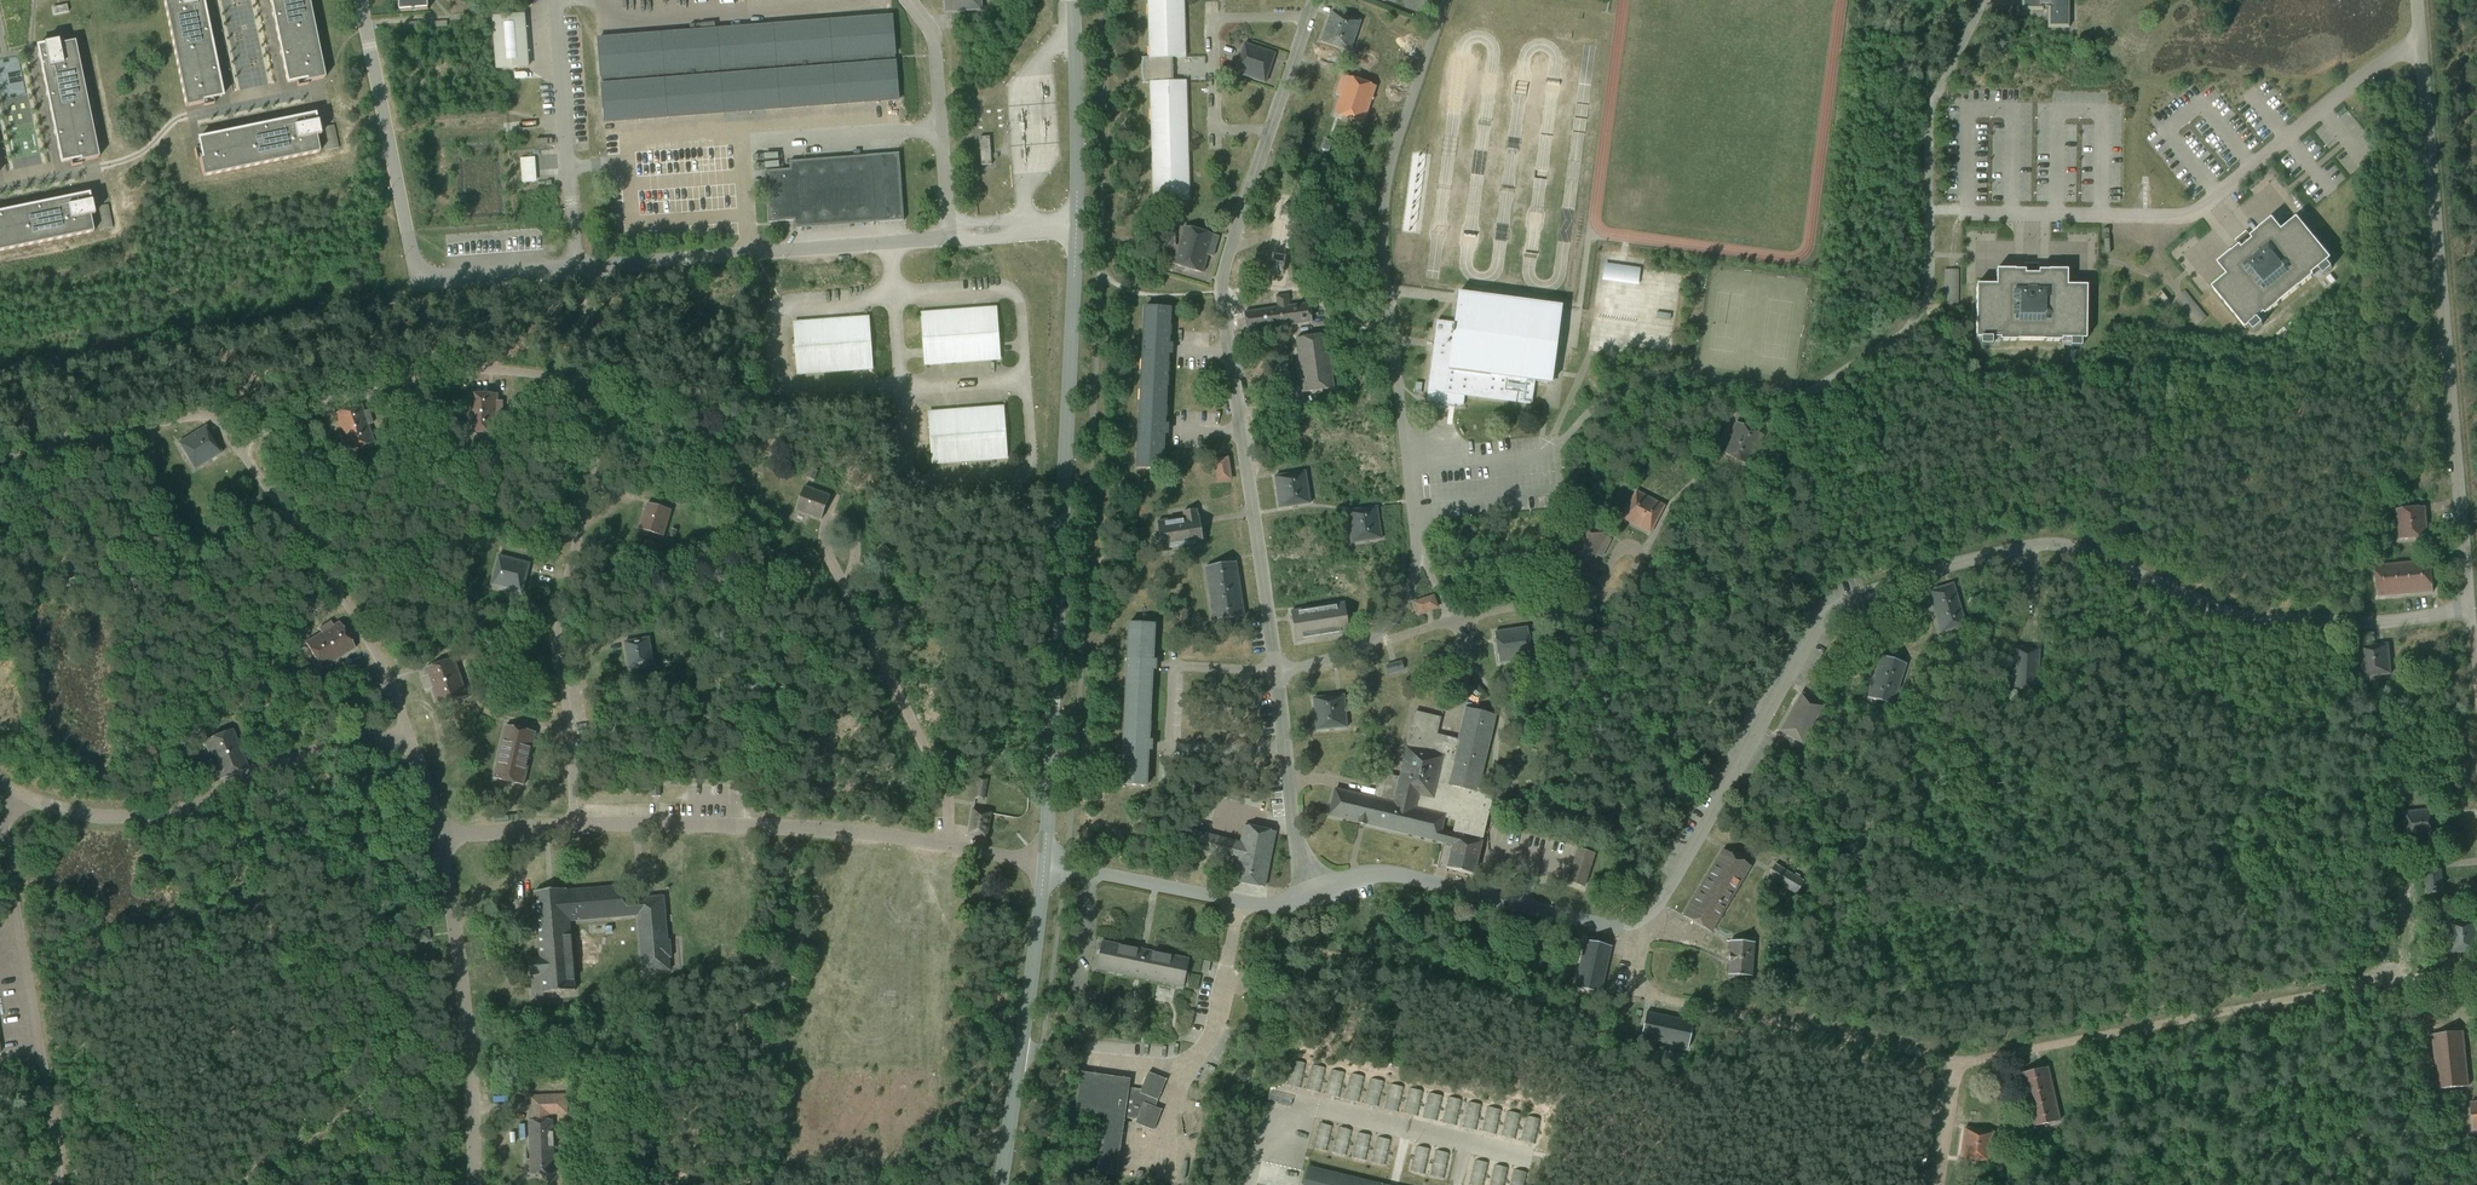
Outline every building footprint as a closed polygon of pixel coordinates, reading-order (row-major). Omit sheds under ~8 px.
[(185,107),(202,103),(203,106),(214,104),(213,98),(222,96),(218,76),(214,77),(213,71),(217,70),(216,64),(215,64),(210,38),(206,38),(205,32),(209,31),(208,26),(207,26),(202,0),(199,0),(198,0),(163,0),(185,107)] [(272,12),(271,12),(273,18),(277,17),(278,24),(275,24),(280,51),(279,51),(281,57),(285,56),(286,62),(283,63),(287,83),(296,81),(297,87),(308,85),(307,82),(324,78),(308,0),(270,0),(272,12)] [(428,0),(400,0),(400,12),(428,10),(428,0)] [(945,13),(982,10),(981,0),(944,0),(945,13)] [(1142,58),(1144,58),(1144,60),(1144,61),(1143,64),(1143,67),(1143,69),(1143,71),(1143,72),(1143,74),(1143,77),(1144,79),(1145,83),(1142,83),(1148,83),(1150,83),(1151,83),(1154,200),(1153,200),(1153,201),(1168,201),(1168,203),(1169,228),(1169,233),(1170,250),(1176,252),(1178,247),(1175,246),(1175,230),(1174,203),(1174,201),(1189,200),(1189,199),(1188,199),(1187,146),(1187,145),(1185,145),(1185,136),(1187,136),(1185,82),(1186,82),(1173,82),(1172,81),(1172,59),(1172,58),(1185,57),(1183,3),(1181,3),(1181,0),(1149,0),(1150,58),(1148,58),(1142,58)] [(2069,0),(2021,0),(2021,11),(2043,11),(2043,8),(2048,8),(2047,28),(2069,29),(2069,0)] [(68,12),(67,5),(52,7),(54,15),(68,12)] [(1360,21),(1335,13),(1331,11),(1321,42),(1350,52),(1360,21)] [(528,67),(524,15),(493,17),(497,69),(528,67)] [(892,17),(891,17),(598,39),(601,77),(603,77),(602,76),(622,74),(623,84),(637,83),(636,73),(649,72),(650,82),(665,81),(664,71),(679,70),(679,79),(693,78),(692,69),(706,68),(707,77),(721,76),(720,67),(735,66),(736,75),(749,74),(748,64),(763,63),(763,73),(777,72),(776,62),(791,61),(792,71),(805,70),(804,60),(819,59),(820,69),(833,68),(832,58),(847,57),(847,67),(861,65),(860,56),(874,55),(875,64),(895,63),(894,62),(894,54),(895,54),(892,17)] [(57,41),(43,44),(44,45),(37,47),(38,53),(37,53),(39,59),(43,58),(44,65),(41,65),(46,92),(45,92),(47,98),(51,97),(52,103),(49,104),(54,130),(53,130),(54,136),(58,135),(60,142),(56,142),(61,162),(70,161),(71,166),(82,164),(81,161),(98,158),(74,41),(58,45),(57,41)] [(1244,44),(1239,61),(1234,73),(1265,83),(1275,54),(1244,44)] [(602,76),(603,77),(603,85),(602,85),(605,122),(899,100),(896,62),(894,62),(895,63),(875,64),(874,55),(860,56),(861,65),(847,67),(847,57),(832,58),(833,68),(820,69),(819,59),(804,60),(805,70),(792,71),(791,61),(776,62),(777,72),(763,73),(763,63),(748,64),(749,74),(736,75),(735,66),(720,67),(721,76),(707,77),(706,68),(692,69),(693,78),(679,79),(679,70),(664,71),(665,81),(650,82),(649,72),(636,73),(637,83),(623,84),(622,74),(602,76)] [(1376,87),(1351,79),(1346,77),(1344,84),(1340,82),(1335,95),(1340,97),(1334,114),(1363,125),(1376,87)] [(199,159),(201,166),(203,177),(319,152),(316,136),(320,135),(317,121),(315,122),(314,115),(307,117),(307,116),(301,117),(302,121),(296,122),(295,119),(269,124),(268,124),(263,125),(263,129),(257,130),(257,127),(230,132),(224,133),(225,137),(219,138),(218,135),(198,139),(200,148),(194,149),(196,160),(199,159)] [(320,128),(325,151),(338,148),(333,125),(320,128)] [(991,165),(989,137),(979,138),(981,166),(991,165)] [(1326,141),(1323,150),(1329,153),(1333,143),(1326,141)] [(794,229),(904,221),(899,153),(789,162),(790,170),(790,171),(791,170),(791,172),(787,173),(787,171),(787,170),(765,171),(769,223),(791,221),(791,220),(790,220),(790,218),(794,218),(794,220),(793,220),(793,221),(794,229)] [(93,232),(90,216),(94,215),(91,201),(89,201),(88,195),(81,196),(81,195),(75,196),(76,200),(70,202),(69,198),(43,204),(42,203),(37,204),(37,208),(31,210),(30,206),(4,212),(4,211),(0,212),(0,251),(93,232)] [(94,207),(99,230),(112,228),(107,205),(94,207)] [(2331,259),(2297,218),(2282,230),(2272,219),(2258,230),(2258,231),(2251,237),(2249,234),(2238,243),(2240,246),(2232,252),(2218,264),(2227,275),(2212,288),(2246,329),(2250,326),(2254,332),(2263,325),(2258,319),(2265,314),(2266,316),(2280,304),(2280,303),(2299,288),(2300,288),(2314,276),(2313,275),(2319,269),(2324,275),(2332,268),(2328,262),(2331,259)] [(1212,242),(1214,236),(1184,227),(1178,247),(1176,252),(1173,265),(1202,274),(1208,256),(1212,257),(1216,244),(1212,242)] [(2070,340),(2070,347),(2081,347),(2081,340),(2086,340),(2086,286),(2067,286),(2067,271),(2048,271),(2039,271),(2039,267),(2028,267),(2024,267),(2024,271),(2015,271),(2015,270),(1996,270),(1996,285),(1976,285),(1975,338),(1980,339),(1980,346),(1991,346),(1992,339),(2000,339),(2000,341),(2018,341),(2043,341),(2062,342),(2062,340),(2070,340)] [(2162,291),(2156,296),(2165,307),(2171,303),(2169,300),(2162,291)] [(1431,368),(1430,371),(1426,401),(1441,403),(1442,397),(1455,399),(1455,404),(1454,404),(1454,405),(1463,406),(1464,396),(1531,405),(1534,381),(1551,384),(1561,307),(1560,307),(1560,308),(1550,306),(1540,305),(1530,304),(1530,303),(1530,304),(1520,302),(1519,302),(1510,301),(1509,301),(1500,300),(1500,299),(1499,299),(1499,300),(1490,298),(1489,298),(1480,297),(1479,297),(1470,296),(1470,295),(1469,295),(1469,296),(1459,294),(1459,293),(1458,293),(1454,324),(1437,321),(1431,368)] [(1312,323),(1311,317),(1309,304),(1290,306),(1288,294),(1276,296),(1277,308),(1244,313),(1247,332),(1312,323)] [(1171,354),(1172,344),(1169,344),(1170,308),(1145,307),(1136,469),(1162,470),(1164,434),(1167,435),(1168,425),(1165,425),(1168,354),(1171,354)] [(999,359),(999,353),(996,308),(921,314),(925,365),(999,359)] [(872,369),(868,318),(794,323),(798,374),(872,369)] [(916,334),(915,322),(908,323),(909,335),(916,334)] [(1326,335),(1300,338),(1296,339),(1303,393),(1334,389),(1326,335)] [(422,391),(412,392),(415,409),(425,408),(422,391)] [(467,393),(467,433),(498,433),(498,425),(503,425),(503,401),(498,401),(498,393),(467,393)] [(344,451),(374,441),(368,423),(372,422),(368,410),(364,411),(361,404),(332,414),(344,451)] [(1007,458),(1005,442),(1003,407),(928,413),(932,464),(1007,458)] [(1721,452),(1730,457),(1748,466),(1763,437),(1736,423),(1721,452)] [(178,443),(194,469),(222,453),(206,426),(178,443)] [(559,461),(562,451),(545,447),(543,456),(559,461)] [(1230,479),(1229,472),(1227,460),(1227,459),(1226,459),(1226,460),(1216,461),(1215,461),(1214,461),(1215,462),(1218,481),(1217,481),(1217,482),(1218,481),(1218,482),(1219,482),(1219,481),(1229,480),(1230,480),(1230,479)] [(817,471),(811,469),(807,478),(814,481),(817,471)] [(1279,508),(1293,506),(1310,504),(1305,472),(1275,477),(1279,508)] [(796,509),(822,518),(830,495),(805,486),(796,509)] [(1650,534),(1654,527),(1664,506),(1636,491),(1621,519),(1650,534)] [(648,502),(640,529),(664,536),(672,510),(648,502)] [(1351,544),(1369,541),(1381,539),(1377,507),(1346,512),(1351,544)] [(2425,508),(2400,510),(2397,510),(2399,540),(2428,538),(2425,508)] [(1203,546),(1199,520),(1199,516),(1197,516),(1196,511),(1197,511),(1197,510),(1182,512),(1183,513),(1184,518),(1157,522),(1162,552),(1203,546)] [(1603,544),(1606,537),(1579,523),(1561,558),(1588,573),(1597,556),(1601,558),(1607,546),(1603,544)] [(871,556),(877,564),(877,565),(891,555),(885,547),(871,556)] [(530,562),(499,554),(491,585),(523,593),(530,562)] [(2433,592),(2432,584),(2430,561),(2375,566),(2378,597),(2433,592)] [(1236,563),(1231,563),(1205,567),(1213,621),(1244,616),(1236,563)] [(1953,584),(1946,586),(1928,592),(1940,634),(1966,626),(1953,584)] [(1418,614),(1430,610),(1436,608),(1437,608),(1437,607),(1433,597),(1434,597),(1433,596),(1432,596),(1432,597),(1414,603),(1414,602),(1413,602),(1414,603),(1413,603),(1413,604),(1414,604),(1417,613),(1417,614),(1418,614),(1418,615),(1418,614)] [(1291,612),(1292,620),(1295,642),(1349,634),(1344,603),(1291,612)] [(318,627),(321,631),(305,641),(321,668),(355,647),(338,620),(332,624),(330,620),(318,627)] [(1155,670),(1156,661),(1156,660),(1153,660),(1154,625),(1128,623),(1121,785),(1147,786),(1148,751),(1151,751),(1152,741),(1149,741),(1152,670),(1155,670)] [(1494,633),(1496,643),(1499,663),(1532,658),(1527,628),(1494,633)] [(650,638),(625,642),(629,668),(654,664),(650,638)] [(2388,644),(2380,645),(2360,647),(2362,678),(2391,675),(2388,644)] [(2039,649),(2032,649),(2013,648),(2011,692),(2037,693),(2039,649)] [(1906,664),(1884,657),(1881,656),(1868,698),(1893,706),(1906,664)] [(425,668),(427,675),(423,677),(427,689),(432,687),(438,705),(467,695),(455,658),(425,668)] [(1386,666),(1388,674),(1403,670),(1401,662),(1386,666)] [(1824,706),(1803,695),(1801,693),(1779,732),(1802,744),(1824,706)] [(1344,696),(1336,696),(1313,698),(1316,730),(1346,728),(1344,696)] [(1328,816),(1365,825),(1452,846),(1447,869),(1473,876),(1481,842),(1440,832),(1444,816),(1450,818),(1451,814),(1464,817),(1463,821),(1484,826),(1491,795),(1477,791),(1495,717),(1496,717),(1485,714),(1486,707),(1486,706),(1485,707),(1478,705),(1477,704),(1476,712),(1465,709),(1464,710),(1465,710),(1458,741),(1442,737),(1438,752),(1432,751),(1440,719),(1415,713),(1399,779),(1387,776),(1381,801),(1335,790),(1328,816)] [(505,725),(493,778),(524,785),(536,732),(505,725)] [(233,729),(204,741),(215,766),(209,769),(214,780),(219,778),(220,779),(248,767),(233,729)] [(986,780),(979,779),(975,798),(983,800),(986,780)] [(651,787),(651,797),(662,796),(662,787),(651,787)] [(973,809),(970,827),(969,835),(986,838),(991,813),(973,809)] [(2437,838),(2435,814),(2435,810),(2404,813),(2407,841),(2437,838)] [(1233,881),(1264,888),(1275,832),(1262,830),(1256,829),(1244,826),(1240,843),(1214,838),(1210,856),(1214,857),(1216,857),(1237,861),(1235,869),(1234,874),(1233,881)] [(1186,842),(1184,851),(1210,856),(1214,838),(1207,836),(1188,833),(1187,835),(1187,837),(1186,840),(1186,842)] [(1583,887),(1594,854),(1578,849),(1567,882),(1583,887)] [(1683,916),(1705,930),(1711,933),(1751,867),(1723,850),(1683,916)] [(1775,865),(1769,874),(1767,878),(1796,895),(1804,882),(1798,879),(1799,877),(1795,874),(1794,876),(1775,865)] [(2442,894),(2442,888),(2440,869),(2425,871),(2428,895),(2433,894),(2433,895),(2437,894),(2442,894)] [(540,959),(529,959),(531,976),(541,975),(543,994),(576,991),(571,922),(638,916),(643,973),(670,970),(669,958),(672,958),(671,941),(668,941),(664,898),(627,901),(626,887),(567,892),(567,890),(535,892),(540,959)] [(2475,952),(2476,952),(2476,923),(2476,922),(2448,924),(2451,954),(2475,952)] [(428,930),(417,932),(419,942),(429,940),(428,930)] [(1600,994),(1609,954),(1608,954),(1601,953),(1603,946),(1604,945),(1585,941),(1574,988),(1600,994)] [(1752,977),(1753,958),(1754,943),(1730,941),(1727,976),(1752,977)] [(1096,969),(1133,977),(1183,987),(1189,959),(1145,951),(1145,953),(1138,952),(1139,949),(1101,942),(1096,969)] [(1201,973),(1206,974),(1208,974),(1210,962),(1203,961),(1201,973)] [(1569,1017),(1582,1020),(1584,1011),(1571,1008),(1569,1017)] [(1693,1023),(1653,1014),(1653,1016),(1652,1022),(1646,1021),(1646,1020),(1644,1020),(1640,1039),(1688,1049),(1693,1023)] [(2463,1032),(2455,1033),(2432,1035),(2438,1090),(2468,1087),(2463,1032)] [(2047,1068),(2039,1070),(2017,1075),(2029,1128),(2059,1121),(2047,1068)] [(1136,1120),(1135,1124),(1153,1131),(1153,1130),(1161,1111),(1161,1110),(1154,1107),(1157,1101),(1158,1100),(1157,1100),(1165,1081),(1166,1080),(1148,1073),(1139,1093),(1136,1093),(1137,1090),(1128,1088),(1130,1079),(1129,1079),(1129,1080),(1081,1073),(1080,1072),(1075,1112),(1076,1112),(1076,1111),(1104,1116),(1096,1173),(1116,1176),(1124,1118),(1136,1120)] [(555,1174),(553,1120),(553,1115),(568,1114),(568,1094),(529,1095),(531,1121),(529,1121),(531,1159),(526,1159),(527,1175),(555,1174)] [(1992,1133),(1985,1132),(1964,1129),(1960,1158),(1988,1162),(1992,1133)] [(1306,1184),(1384,1184),(1309,1167),(1304,1184),(1306,1184)]
